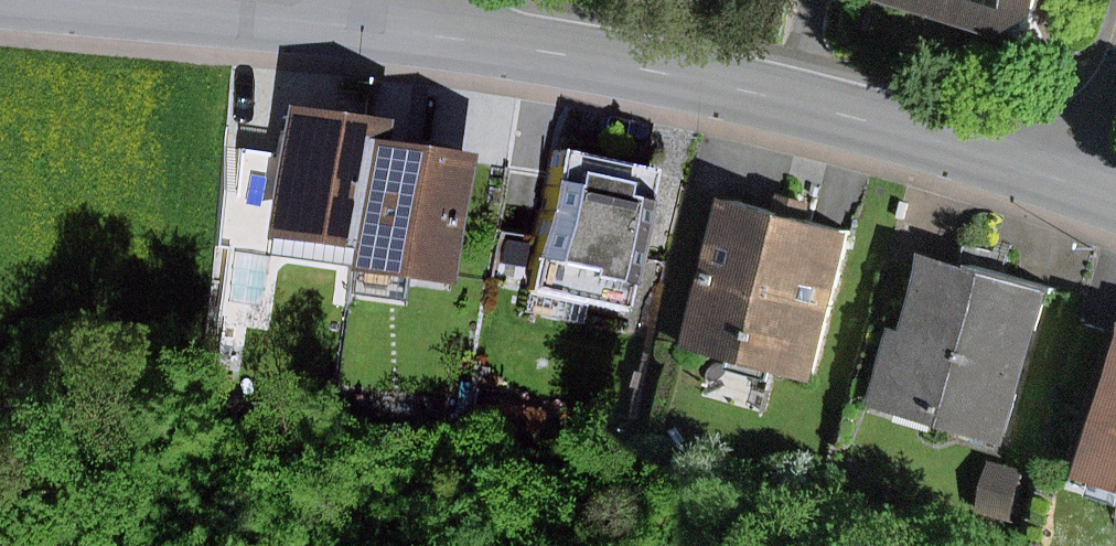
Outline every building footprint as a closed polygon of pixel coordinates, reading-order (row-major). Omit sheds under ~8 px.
[(921,1),(1041,41),(1055,0),(922,0),(921,1)] [(377,137),(392,138),(395,114),(293,101),(276,232),(363,243),(377,137)] [(363,243),(359,264),(459,278),(477,149),(392,138),(377,137),(363,243)] [(636,301),(662,164),(566,145),(539,282),(636,301)] [(873,228),(748,193),(707,337),(832,372),(873,228)] [(1068,286),(943,253),(924,324),(903,319),(881,402),(1026,441),(1068,286)] [(1101,324),(1067,426),(1110,440),(1102,464),(1115,468),(1115,329),(1101,324)]
